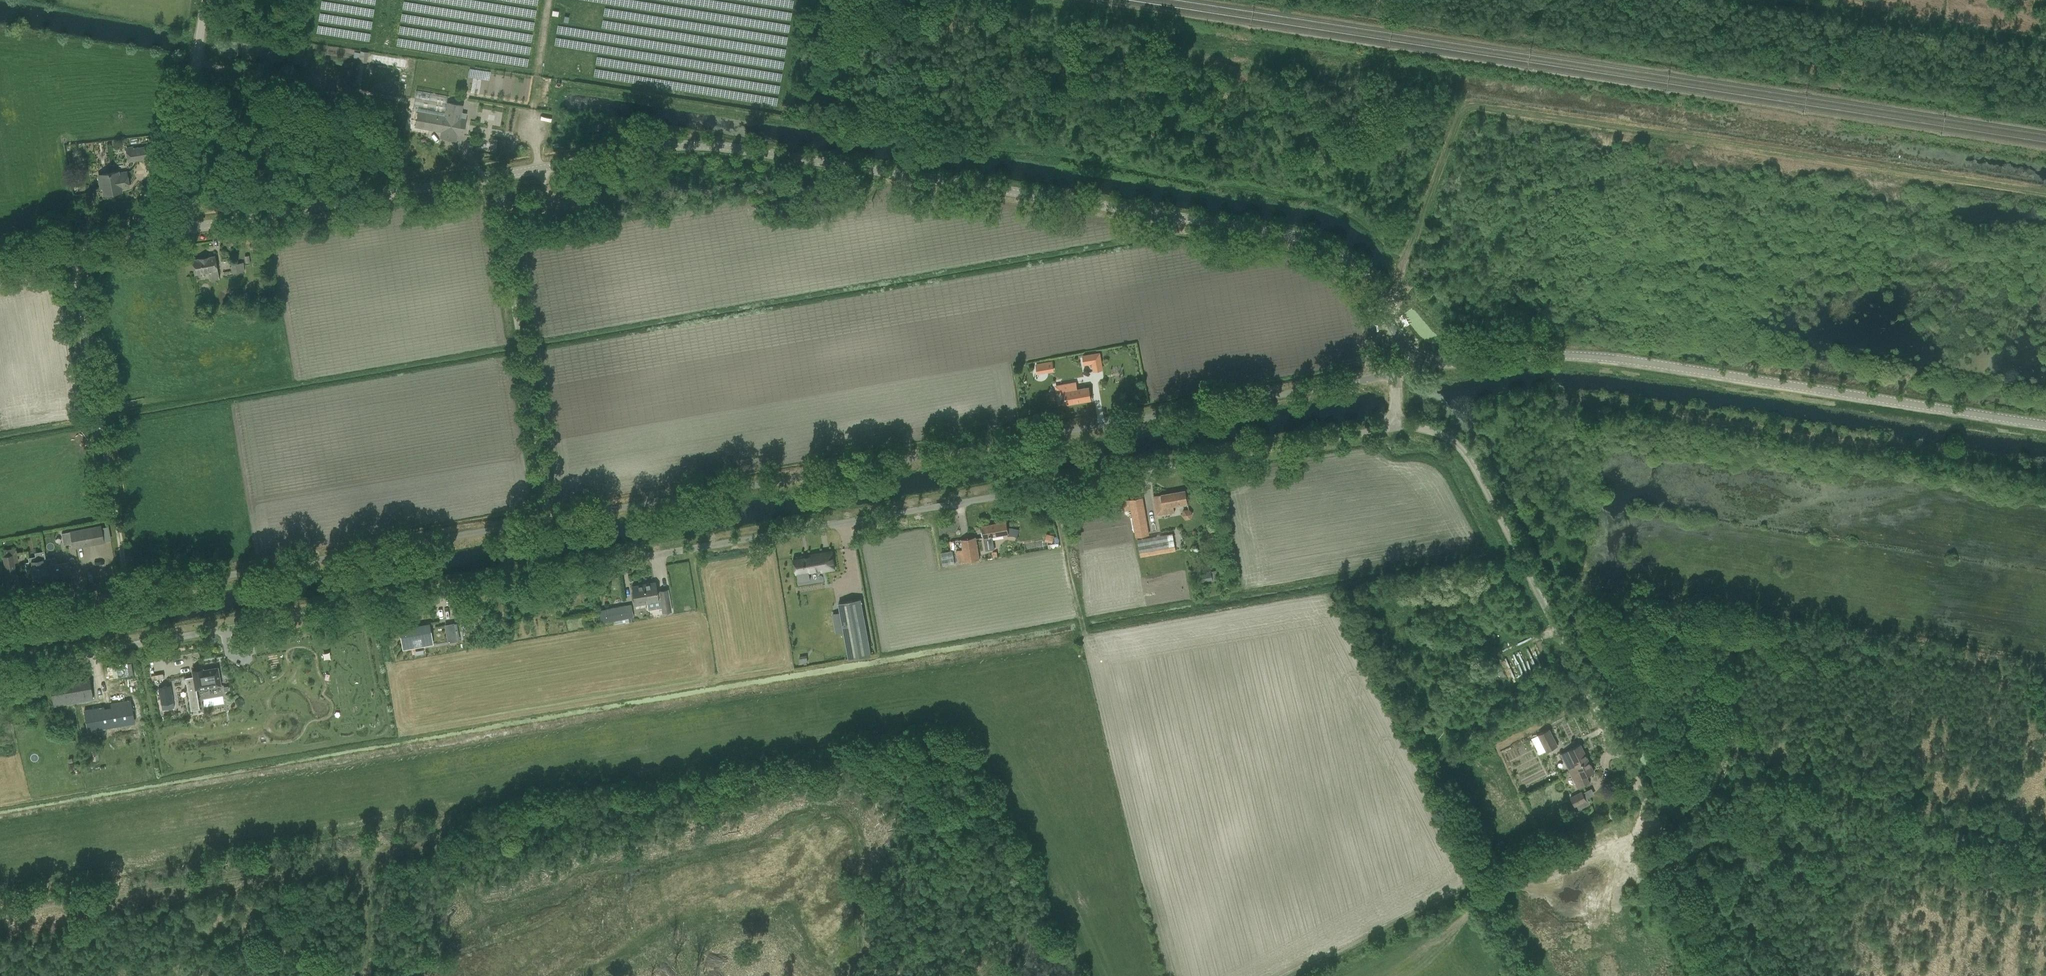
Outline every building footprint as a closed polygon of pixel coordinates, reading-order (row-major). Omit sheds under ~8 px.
[(360,52),(359,59),(359,61),(367,63),(368,52),(360,51),(360,52)] [(433,114),(418,111),(415,126),(442,131),(441,138),(456,140),(457,134),(463,135),(466,120),(460,119),(462,105),(447,103),(445,116),(438,115),(438,118),(433,117),(433,114)] [(126,162),(135,161),(155,157),(153,145),(124,150),(126,162)] [(126,173),(119,174),(119,171),(98,175),(101,188),(103,187),(104,194),(122,191),(121,187),(129,185),(126,172),(126,173)] [(219,279),(218,275),(215,256),(192,260),(195,274),(210,271),(211,281),(219,279)] [(233,273),(241,272),(245,271),(243,263),(232,265),(233,273)] [(1101,352),(1082,355),(1084,365),(1092,364),(1093,372),(1104,370),(1101,352)] [(1056,386),(1059,405),(1091,399),(1089,388),(1078,390),(1077,383),(1056,386)] [(1188,502),(1186,490),(1154,496),(1157,515),(1174,512),(1173,505),(1188,502)] [(1144,507),(1131,509),(1136,536),(1148,534),(1144,507)] [(1189,509),(1184,510),(1182,515),(1186,520),(1191,519),(1193,514),(1189,509)] [(1009,533),(1007,521),(982,526),(985,550),(993,548),(991,536),(1009,533)] [(104,541),(103,540),(109,539),(107,525),(101,526),(100,524),(70,530),(71,532),(73,543),(74,547),(104,541)] [(1054,535),(1047,534),(1045,541),(1052,543),(1054,535)] [(976,537),(962,539),(963,549),(965,561),(980,559),(976,537)] [(796,575),(797,582),(809,580),(808,573),(820,571),(834,569),(831,551),(792,558),(795,575),(796,575)] [(13,554),(3,556),(7,580),(17,578),(13,554)] [(46,559),(49,579),(72,575),(69,562),(57,565),(55,558),(46,559)] [(29,562),(33,582),(49,579),(46,559),(29,562)] [(1217,570),(1211,571),(1211,570),(1199,572),(1201,583),(1213,581),(1218,580),(1217,570)] [(643,584),(646,603),(660,601),(662,613),(671,611),(667,590),(659,591),(657,592),(655,582),(643,584)] [(646,603),(643,584),(632,586),(635,605),(646,603)] [(871,655),(869,641),(861,599),(838,603),(849,659),(871,655)] [(598,610),(601,623),(625,618),(626,623),(631,622),(631,617),(633,617),(631,605),(598,610)] [(404,649),(431,644),(428,624),(430,624),(429,623),(399,629),(400,629),(404,649)] [(445,625),(448,642),(456,640),(453,624),(445,625)] [(806,638),(802,647),(811,651),(815,642),(806,638)] [(198,670),(195,670),(192,671),(193,677),(185,678),(191,711),(200,710),(196,690),(221,686),(218,668),(203,671),(198,671),(198,670)] [(80,700),(79,695),(92,693),(89,680),(51,687),(54,705),(71,702),(70,701),(80,700)] [(173,701),(171,685),(159,687),(162,703),(173,701)] [(103,707),(83,711),(86,731),(94,730),(133,723),(129,701),(109,704),(110,710),(103,711),(103,707)] [(1539,735),(1531,738),(1539,754),(1546,751),(1547,751),(1557,746),(1549,729),(1538,734),(1539,735)] [(1580,744),(1561,754),(1566,764),(1573,760),(1576,767),(1588,760),(1580,744)] [(1576,767),(1569,770),(1578,788),(1590,782),(1589,782),(1586,784),(1582,778),(1594,772),(1588,760),(1576,767)] [(1586,800),(1582,792),(1570,798),(1575,806),(1586,800)] [(1586,826),(1589,832),(1595,829),(1592,822),(1586,826)]
